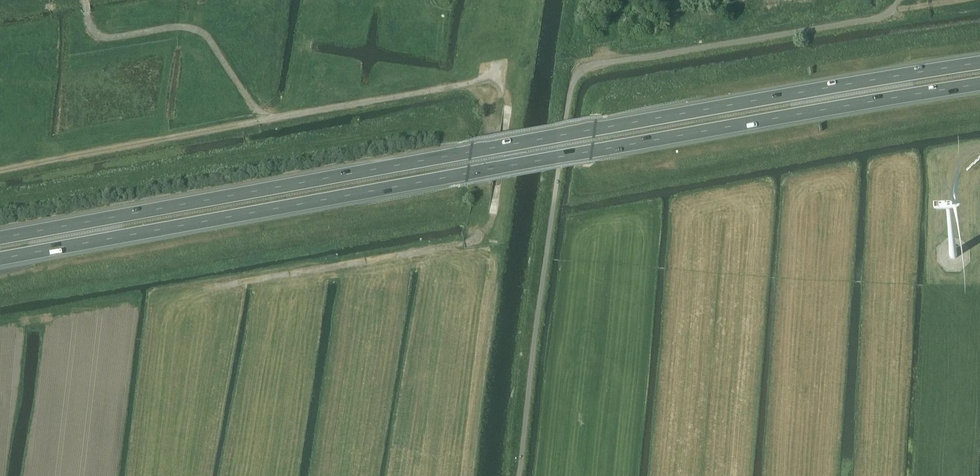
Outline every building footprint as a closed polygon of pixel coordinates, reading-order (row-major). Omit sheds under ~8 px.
[(956,238),(949,238),(946,238),(936,248),(936,262),(946,272),(960,272),(970,262),(970,248),(960,238),(956,238)]
